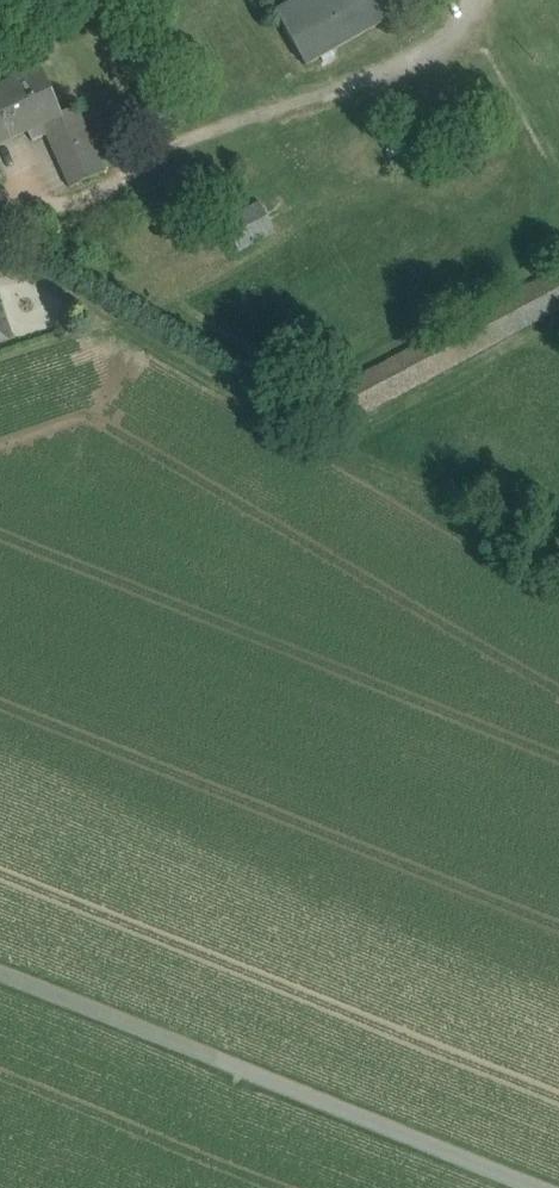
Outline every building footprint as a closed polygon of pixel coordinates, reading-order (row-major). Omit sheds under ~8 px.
[(278,16),(306,67),(423,0),(307,0),(278,16)] [(60,115),(40,71),(0,90),(0,145),(28,133),(33,144),(52,136),(60,155),(91,140),(77,108),(60,115)] [(91,140),(60,155),(74,186),(106,172),(91,140)] [(260,202),(239,213),(255,243),(276,233),(260,202)]
